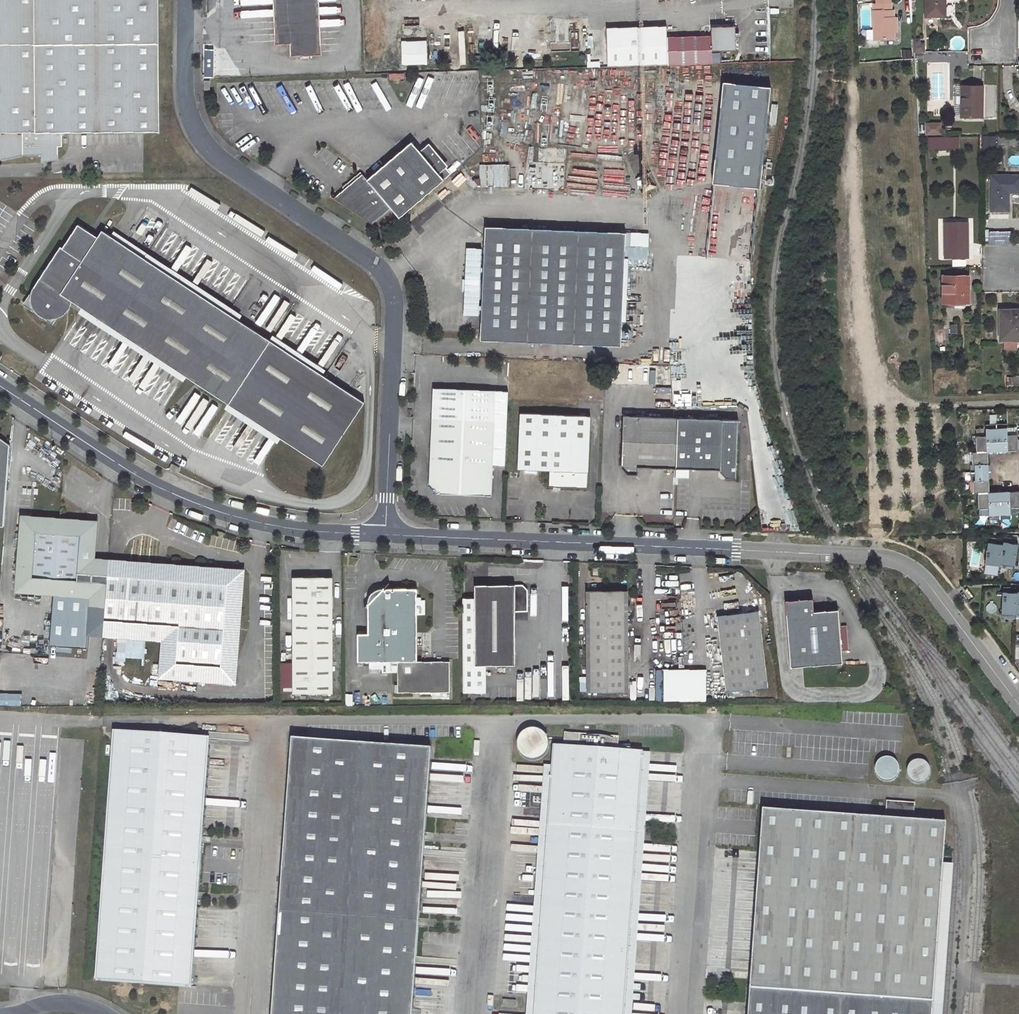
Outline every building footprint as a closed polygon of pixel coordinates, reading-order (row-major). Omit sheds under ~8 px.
[(25,154),(43,154),(43,161),(60,159),(60,146),(64,146),(64,132),(162,131),(161,0),(0,0),(0,159),(25,154)] [(317,0),(275,0),(277,45),(289,44),(290,57),(320,56),(317,0)] [(926,16),(945,16),(945,0),(926,0),(926,16)] [(892,30),(892,16),(891,8),(889,8),(875,8),(872,8),(872,36),(892,36),(892,30)] [(667,64),(713,62),(712,51),(736,50),(735,26),(712,27),(712,35),(666,37),(667,64)] [(914,40),(915,51),(925,51),(925,45),(920,45),(920,40),(914,40)] [(426,44),(401,45),(402,65),(427,64),(426,44)] [(764,84),(716,81),(711,183),(759,185),(764,84)] [(981,117),(982,86),(962,86),(962,117),(981,117)] [(925,122),(925,134),(940,134),(940,122),(925,122)] [(959,148),(959,136),(928,138),(928,148),(938,148),(938,151),(946,150),(946,148),(959,148)] [(1016,144),(1016,136),(993,137),(994,145),(1016,144)] [(363,174),(335,198),(373,224),(392,208),(400,218),(445,180),(413,142),(369,180),(363,174)] [(479,186),(509,185),(508,164),(479,165),(479,186)] [(410,214),(420,226),(473,182),(462,170),(410,214)] [(1008,210),(1009,193),(1018,193),(1018,175),(992,175),(992,210),(1008,210)] [(944,222),(945,257),(968,257),(968,250),(963,250),(963,244),(968,244),(968,222),(944,222)] [(77,224),(24,305),(52,323),(68,298),(322,464),(364,401),(101,230),(96,237),(77,224)] [(628,232),(486,226),(482,340),(624,346),(624,338),(624,320),(628,232)] [(990,231),(989,238),(1001,238),(1001,241),(1010,241),(1010,232),(990,231)] [(968,302),(969,276),(943,275),(943,303),(955,303),(955,302),(968,302)] [(1011,313),(1011,310),(1000,310),(1000,340),(1018,339),(1018,313),(1011,313)] [(635,321),(624,320),(624,338),(634,338),(635,321)] [(491,495),(495,422),(497,391),(434,388),(429,484),(438,493),(491,495)] [(549,486),(587,488),(591,416),(521,413),(518,468),(549,470),(549,486)] [(640,468),(677,469),(679,418),(625,415),(623,468),(628,475),(639,475),(640,468)] [(739,422),(679,418),(677,469),(721,472),(721,473),(726,481),(736,482),(739,422)] [(979,508),(989,508),(989,515),(1000,514),(1010,514),(1010,507),(1018,507),(1018,491),(989,492),(988,451),(1018,450),(1018,434),(1008,435),(1008,428),(997,428),(986,429),(987,435),(977,436),(977,451),(973,452),(973,464),(975,464),(976,472),(976,480),(974,480),(974,493),(978,493),(979,508)] [(4,523),(11,441),(0,433),(0,522),(4,523)] [(167,464),(176,469),(179,464),(170,459),(167,464)] [(22,514),(22,525),(26,525),(27,520),(32,521),(33,515),(22,514)] [(93,557),(95,531),(91,530),(91,525),(86,524),(86,519),(59,517),(33,515),(32,521),(27,520),(26,525),(22,525),(16,589),(91,596),(93,557)] [(86,524),(91,525),(91,530),(95,531),(96,520),(86,519),(86,524)] [(1009,538),(1004,537),(1003,545),(1000,563),(1015,566),(1018,544),(1008,543),(1009,538)] [(989,538),(985,564),(1000,566),(1000,563),(1003,545),(993,543),(994,538),(989,538)] [(110,559),(93,557),(91,596),(88,633),(104,635),(110,559)] [(242,569),(110,559),(104,635),(162,639),(160,676),(234,682),(242,569)] [(332,693),(332,577),(293,577),(293,692),(332,693)] [(485,665),(514,665),(514,612),(526,611),(526,590),(521,585),(473,585),(473,597),(461,597),(462,691),(485,691),(485,665)] [(1002,614),(1018,614),(1018,587),(1018,593),(1008,592),(1008,588),(1003,587),(1002,614)] [(367,605),(367,634),(357,634),(357,662),(398,662),(398,694),(449,694),(449,663),(416,663),(417,589),(386,588),(385,590),(383,589),(367,605)] [(378,589),(374,592),(371,595),(371,597),(371,599),(368,599),(367,605),(383,589),(380,589),(378,589)] [(626,692),(625,597),(585,598),(586,693),(626,692)] [(842,662),(838,609),(814,611),(813,598),(786,600),(791,666),(842,662)] [(717,617),(726,693),(766,688),(756,611),(717,617)] [(662,701),(705,701),(705,669),(662,669),(662,701)] [(535,728),(530,728),(529,728),(524,730),(520,732),(519,734),(517,737),(516,740),(516,742),(516,746),(518,751),(519,753),(523,756),(526,758),(529,759),(534,759),(537,758),(540,756),(544,753),(547,748),(547,745),(547,741),(545,736),(544,733),(541,731),(539,729),(535,728)] [(204,737),(108,729),(89,978),(185,986),(204,737)] [(535,974),(532,1013),(622,1013),(625,980),(641,751),(616,750),(617,736),(563,732),(562,743),(577,744),(577,747),(552,745),(535,974)] [(290,737),(269,1013),(409,1013),(430,748),(290,737)] [(890,758),(888,758),(885,758),(883,759),(881,760),(879,762),(877,764),(876,766),(876,769),(876,771),(877,774),(878,776),(880,778),(882,779),(884,780),(887,781),(889,781),(892,780),(894,779),(896,777),(897,775),(898,773),(899,770),(899,767),(898,765),(897,763),(895,761),(893,759),(890,758)] [(922,760),(919,759),(916,760),(913,761),(911,763),(909,765),(908,768),(907,771),(907,774),(908,776),(910,779),(912,781),(915,782),(918,783),(921,783),(924,782),(926,781),(928,778),(930,776),(931,773),(931,770),(930,767),(929,765),(927,762),(924,761),(922,760)] [(912,803),(884,801),(883,819),(911,821),(912,803)] [(761,810),(748,989),(931,1002),(944,824),(911,821),(883,819),(761,810)] [(748,989),(746,1013),(930,1013),(931,1002),(748,989)]
